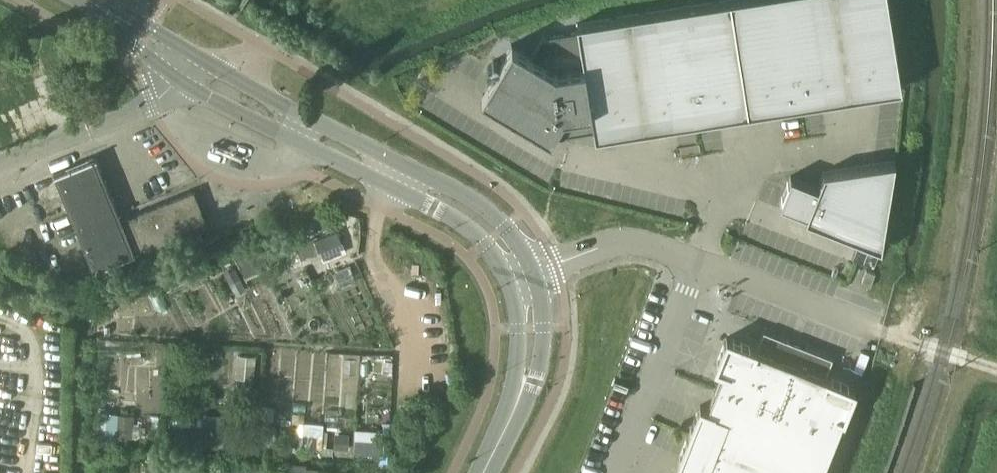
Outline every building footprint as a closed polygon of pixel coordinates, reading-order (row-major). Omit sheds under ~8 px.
[(511,44),(480,95),(550,137),(554,130),(569,128),(571,128),(571,127),(585,125),(585,126),(587,126),(587,125),(592,124),(594,138),(597,137),(598,138),(600,137),(599,137),(693,122),(695,122),(699,121),(701,121),(795,106),(797,106),(797,105),(801,105),(803,105),(803,104),(896,90),(898,90),(898,89),(902,89),(901,85),(888,0),(719,0),(576,23),(577,30),(541,36),(530,55),(511,44)] [(34,95),(20,61),(0,69),(0,109),(34,95)] [(93,268),(206,222),(193,191),(157,206),(136,214),(135,213),(131,215),(131,216),(121,220),(121,218),(98,163),(96,158),(96,157),(96,156),(53,173),(54,174),(55,174),(57,179),(58,182),(93,267),(92,267),(93,268)] [(823,171),(817,186),(790,175),(788,181),(787,181),(786,183),(787,183),(782,196),(781,196),(781,198),(779,204),(806,214),(804,218),(812,221),(812,222),(813,222),(814,222),(858,239),(858,240),(860,241),(860,240),(880,248),(881,248),(883,238),(895,159),(823,171)] [(870,286),(875,272),(866,269),(861,283),(868,286),(870,286)] [(844,413),(845,413),(853,391),(854,387),(851,386),(851,385),(829,376),(829,377),(825,375),(832,357),(763,330),(756,348),(752,347),(752,346),(730,338),(726,337),(725,340),(724,340),(716,362),(715,366),(721,369),(714,386),(714,388),(706,407),(699,405),(698,408),(697,411),(689,429),(689,430),(687,436),(686,436),(679,455),(678,458),(677,462),(684,464),(680,472),(821,472),(844,413)]
